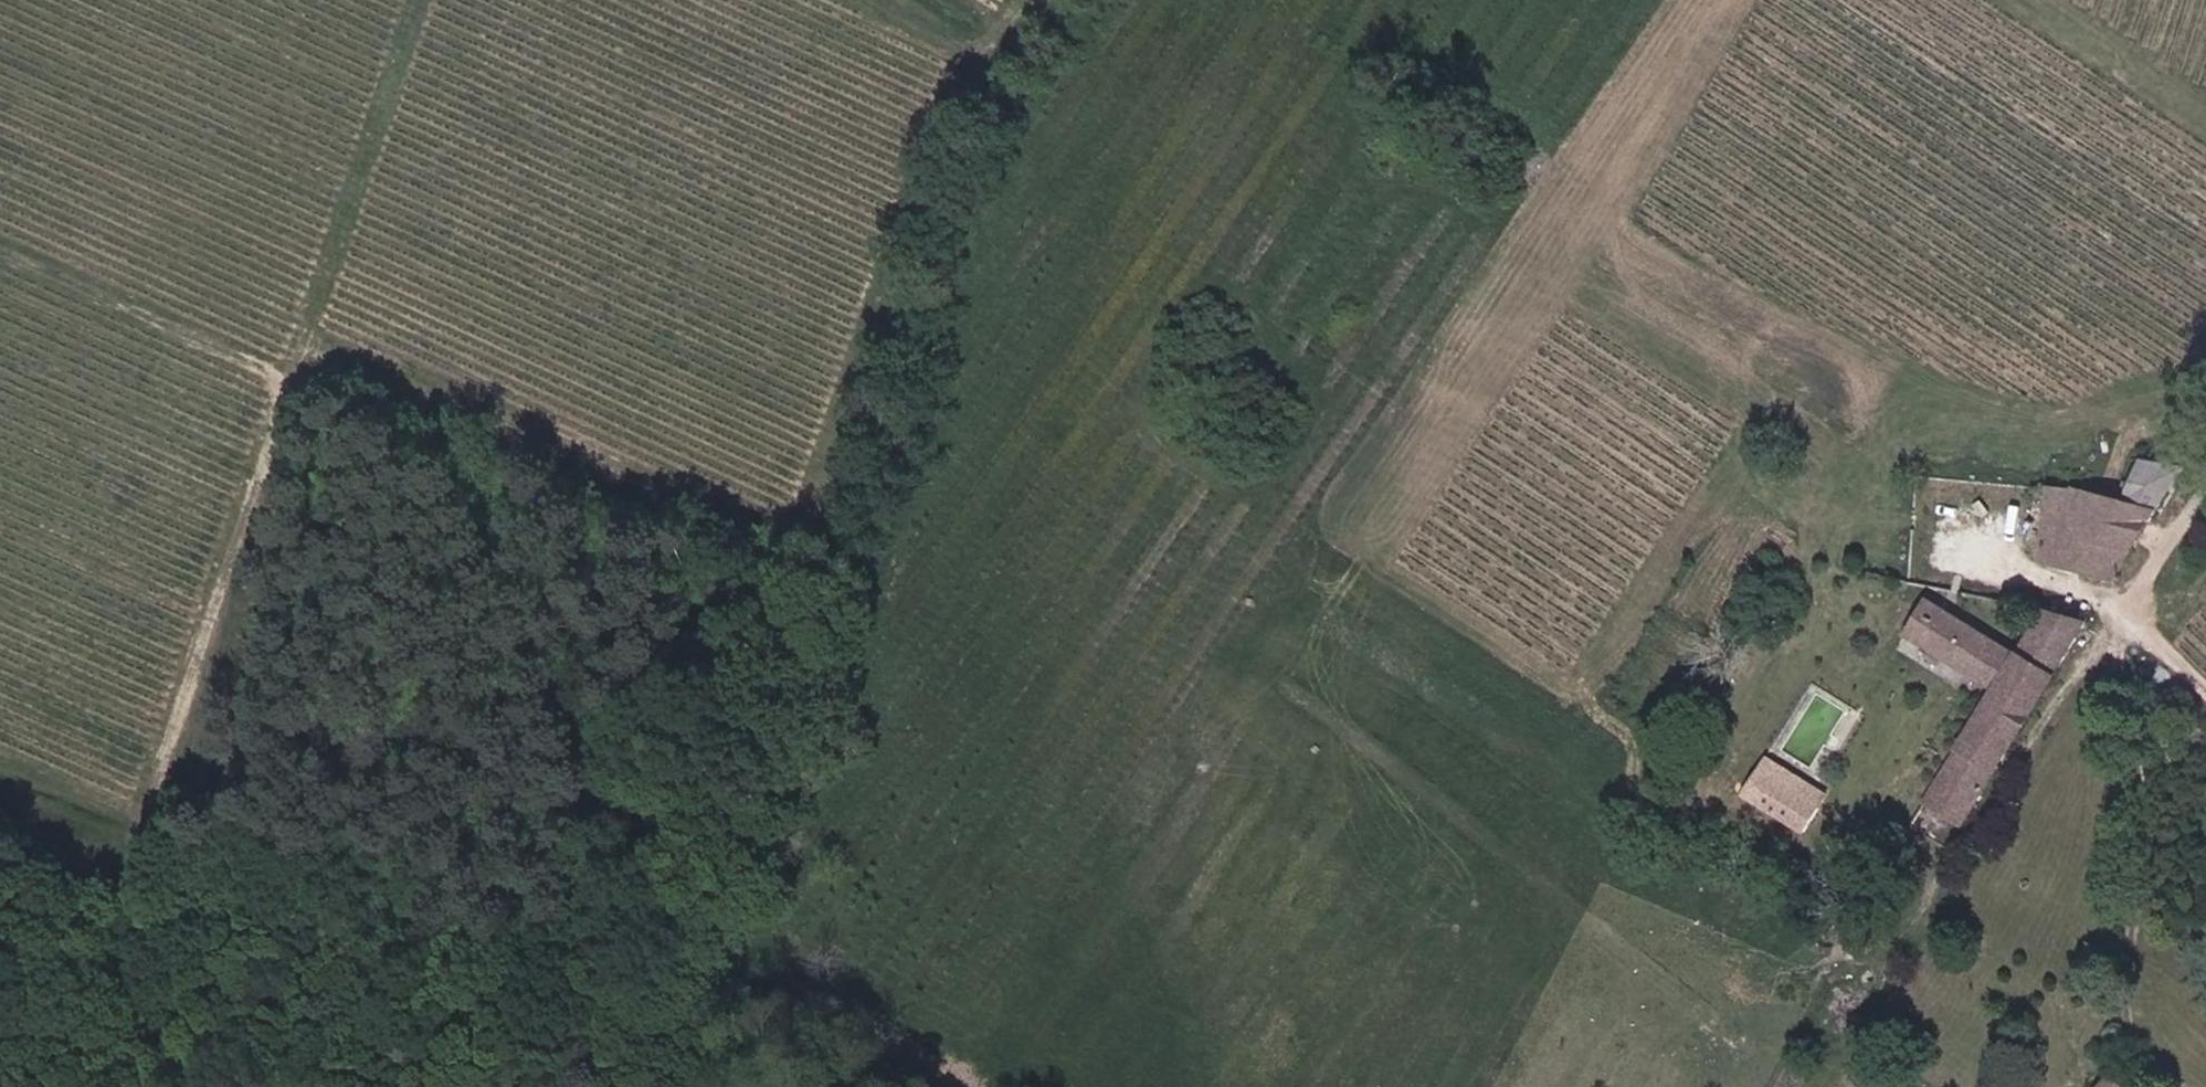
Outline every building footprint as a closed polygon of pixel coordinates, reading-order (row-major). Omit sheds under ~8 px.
[(2103,584),(2188,508),(2203,473),(2148,462),(2135,522),(2059,502),(2044,567),(2103,584)] [(1961,650),(1967,641),(1900,595),(1875,631),(1962,692),(1982,665),(1961,650)] [(1941,786),(1960,755),(2031,654),(2053,628),(2024,607),(1989,656),(1982,665),(1962,692),(1912,761),(1890,792),(1925,813),(1941,786)] [(1989,656),(1967,641),(1961,650),(1982,665),(1989,656)] [(1767,749),(1741,792),(1806,831),(1832,789),(1767,749)]
